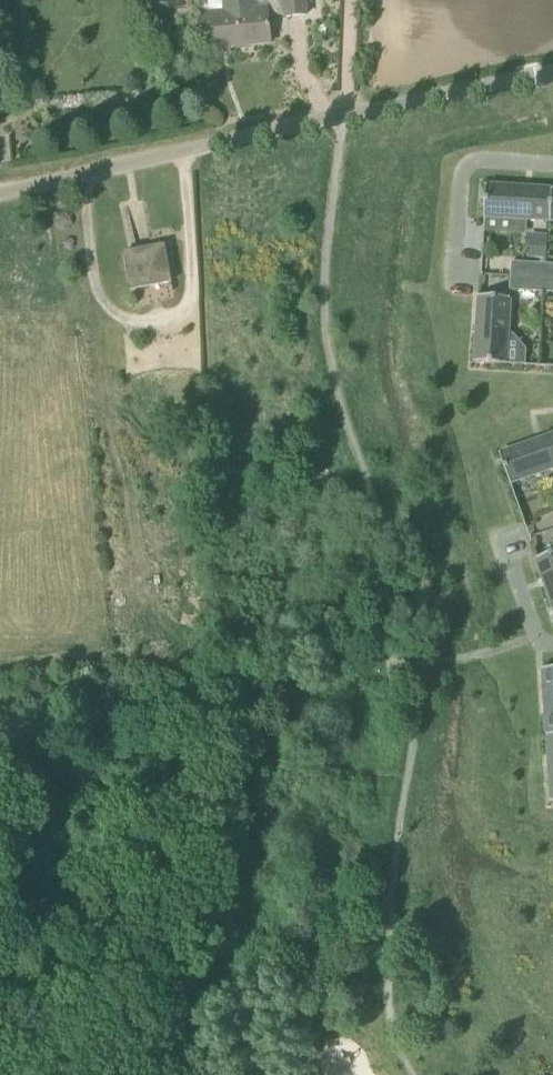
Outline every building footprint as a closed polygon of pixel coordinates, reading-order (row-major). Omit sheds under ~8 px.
[(200,16),(199,16),(203,49),(271,43),(269,16),(286,15),(287,17),(306,15),(305,0),(200,0),(200,16)] [(484,217),(551,221),(552,190),(486,186),(484,217)] [(530,256),(549,257),(550,232),(532,231),(530,256)] [(165,246),(124,253),(131,291),(172,283),(165,246)] [(511,278),(552,280),(552,266),(511,264),(511,278)] [(511,278),(510,291),(552,293),(552,280),(511,278)] [(506,365),(510,299),(479,297),(475,363),(506,365)] [(536,442),(500,454),(510,484),(552,469),(552,436),(536,442)] [(538,559),(537,559),(552,606),(552,553),(538,559)] [(544,669),(548,736),(552,735),(552,669),(544,669)]
